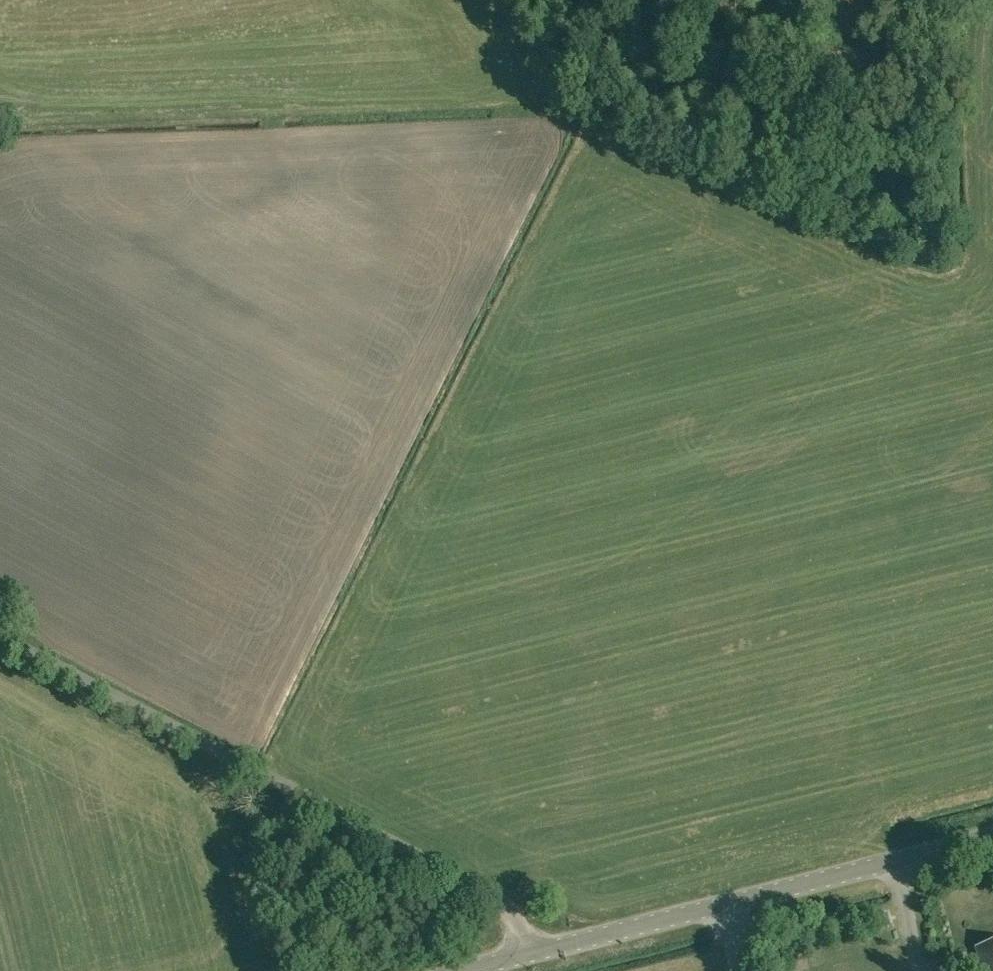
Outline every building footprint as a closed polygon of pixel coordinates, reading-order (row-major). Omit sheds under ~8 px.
[(978,948),(984,970),(992,970),(992,944),(978,948)]
